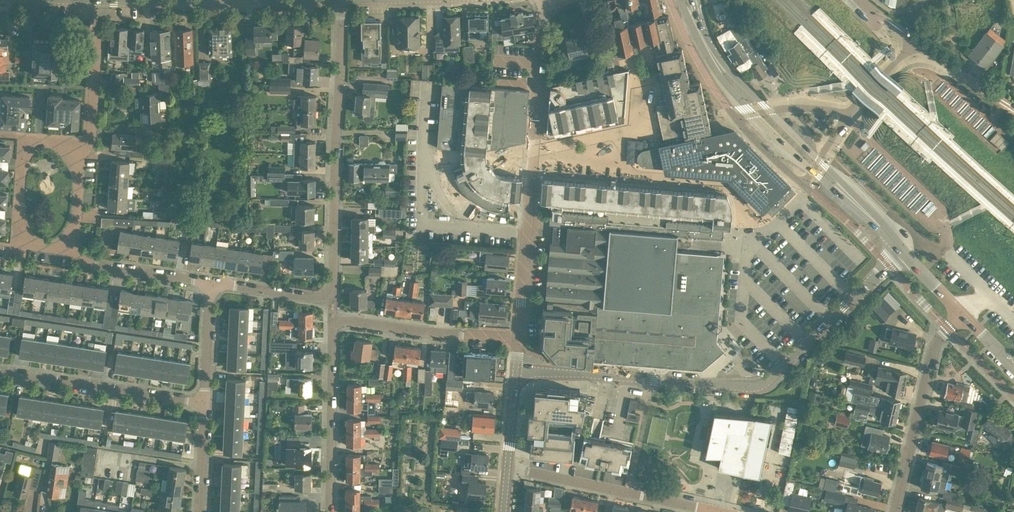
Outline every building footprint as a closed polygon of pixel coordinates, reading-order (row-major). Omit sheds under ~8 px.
[(612,17),(613,16),(615,26),(611,27),(616,52),(634,49),(633,45),(658,39),(660,51),(656,51),(661,72),(654,73),(658,92),(665,91),(668,103),(657,105),(664,138),(685,134),(686,137),(696,135),(712,132),(701,81),(690,84),(683,49),(679,49),(677,41),(674,42),(668,15),(656,17),(655,13),(661,11),(658,0),(609,0),(612,17)] [(514,36),(514,38),(515,42),(529,40),(527,30),(535,29),(533,13),(523,15),(522,11),(510,13),(514,36)] [(504,38),(514,36),(510,13),(511,17),(500,19),(501,29),(491,30),(491,39),(502,38),(504,38)] [(480,29),(489,29),(488,14),(467,14),(467,30),(471,30),(471,35),(480,35),(480,29)] [(419,47),(419,35),(419,16),(397,17),(398,47),(419,47)] [(460,43),(459,16),(443,17),(444,35),(434,35),(433,51),(445,50),(445,44),(460,43)] [(363,37),(364,53),(364,62),(371,62),(371,66),(378,66),(378,62),(379,62),(379,37),(381,37),(380,20),(361,20),(361,38),(363,37)] [(255,39),(253,39),(246,39),(246,54),(255,54),(255,47),(261,47),(260,40),(272,39),(271,26),(255,26),(255,39)] [(306,33),(301,33),(302,26),(288,26),(287,42),(295,43),(295,48),(301,48),(301,39),(306,39),(306,33)] [(231,50),(232,50),(231,27),(209,28),(210,51),(223,51),(223,54),(231,54),(231,50)] [(129,46),(130,46),(129,46),(131,29),(110,28),(108,57),(129,58),(129,46)] [(130,46),(136,47),(135,53),(142,54),(143,47),(144,30),(131,29),(129,46),(130,46)] [(164,67),(162,29),(151,30),(152,59),(163,58),(163,67),(164,67)] [(162,29),(164,67),(172,66),(171,29),(162,29)] [(177,63),(193,63),(192,29),(176,30),(177,63)] [(986,67),(1003,45),(986,32),(969,54),(986,67)] [(301,39),(301,48),(295,48),(305,49),(304,55),(319,56),(319,39),(311,39),(311,33),(306,33),(306,39),(301,39)] [(571,55),(588,52),(585,36),(568,40),(568,41),(560,43),(563,55),(570,53),(571,55)] [(591,57),(600,56),(597,37),(588,39),(591,57)] [(0,38),(0,79),(9,80),(10,70),(7,70),(7,61),(9,61),(8,38),(0,38)] [(735,64),(738,62),(739,62),(748,55),(747,54),(754,50),(746,38),(739,42),(739,41),(729,48),(732,51),(727,54),(732,61),(732,60),(735,64)] [(58,75),(59,41),(35,40),(34,56),(33,57),(33,62),(34,62),(33,74),(58,75)] [(467,62),(475,61),(473,45),(465,46),(467,62)] [(895,50),(890,45),(888,47),(887,49),(891,54),(893,52),(895,50)] [(601,52),(605,68),(613,66),(610,54),(609,51),(608,51),(601,52)] [(84,75),(85,62),(67,61),(66,74),(84,75)] [(198,80),(212,80),(211,61),(198,62),(198,80)] [(751,67),(759,80),(768,74),(759,61),(751,67)] [(302,62),(298,62),(297,72),(296,72),(296,79),(304,79),(304,81),(317,82),(318,66),(304,66),(304,62),(302,62)] [(432,79),(433,79),(434,64),(422,63),(422,78),(432,79)] [(614,72),(551,86),(547,132),(625,115),(628,69),(614,72)] [(387,79),(397,79),(397,71),(387,70),(387,79)] [(112,80),(124,80),(124,76),(124,73),(112,72),(112,80)] [(129,85),(138,85),(139,85),(139,84),(139,76),(139,72),(132,72),(132,76),(124,76),(124,80),(124,85),(127,85),(129,85)] [(291,85),(291,77),(261,77),(261,84),(270,85),(270,84),(291,85)] [(190,79),(190,96),(198,96),(198,79),(190,79)] [(124,80),(112,80),(112,88),(124,89),(124,85),(124,80)] [(172,83),(164,83),(159,83),(159,92),(151,93),(152,119),(153,119),(153,126),(161,126),(160,107),(166,107),(166,100),(160,100),(160,94),(172,94),(171,83),(172,83)] [(374,118),(374,117),(375,96),(387,97),(388,85),(364,83),(363,95),(357,95),(356,112),(361,113),(364,113),(364,117),(364,118),(364,119),(365,120),(366,121),(367,122),(368,122),(369,122),(370,122),(371,121),(372,121),(373,120),(373,119),(374,118)] [(490,167),(489,166),(489,165),(490,165),(490,164),(490,163),(490,162),(490,161),(489,161),(489,160),(488,160),(487,160),(486,159),(486,157),(486,154),(486,150),(525,142),(525,138),(529,91),(490,87),(480,87),(442,83),(438,139),(437,147),(464,150),(464,152),(464,156),(464,158),(465,161),(465,165),(466,167),(453,170),(453,169),(452,169),(454,175),(456,180),(459,186),(463,190),(467,195),(471,199),(472,200),(477,203),(483,206),(488,208),(494,210),(500,211),(510,212),(510,211),(508,211),(510,198),(520,199),(522,177),(511,176),(505,176),(503,175),(501,175),(499,174),(497,173),(495,172),(493,171),(492,169),(490,167)] [(291,93),(291,85),(270,84),(270,85),(270,93),(291,93)] [(129,86),(130,94),(138,94),(138,85),(129,86)] [(152,119),(151,93),(141,93),(142,97),(136,97),(136,107),(138,107),(138,114),(142,114),(143,126),(150,126),(150,119),(152,119)] [(3,95),(2,113),(0,113),(0,126),(25,127),(26,109),(29,109),(30,97),(3,95)] [(78,127),(80,100),(62,98),(62,96),(50,95),(48,122),(66,123),(66,126),(78,127)] [(294,109),(316,109),(316,96),(298,95),(298,98),(295,98),(294,109)] [(316,109),(294,109),(294,117),(297,117),(297,123),(297,127),(310,128),(310,123),(316,124),(316,109)] [(869,127),(864,122),(862,124),(860,126),(865,130),(867,129),(869,127)] [(296,133),(296,125),(278,125),(278,133),(281,133),(291,133),(296,133)] [(783,179),(731,128),(712,132),(696,135),(686,137),(685,134),(664,138),(666,145),(644,150),(643,150),(642,150),(641,151),(640,152),(639,152),(639,153),(638,154),(638,155),(637,156),(637,157),(637,158),(637,159),(637,160),(638,161),(638,162),(639,163),(639,164),(640,164),(641,165),(642,166),(643,166),(644,166),(645,167),(671,169),(671,171),(729,176),(737,184),(739,183),(749,193),(747,195),(760,207),(762,206),(772,216),(796,192),(783,179)] [(407,139),(407,129),(395,129),(395,139),(407,139)] [(1009,142),(997,131),(989,139),(1002,150),(1009,142)] [(143,156),(143,147),(135,147),(135,135),(113,134),(113,148),(130,149),(130,155),(143,156)] [(357,135),(356,143),(367,144),(367,136),(357,135)] [(865,140),(860,146),(864,149),(869,144),(865,140)] [(10,158),(10,145),(6,145),(6,142),(0,141),(0,157),(10,158)] [(294,147),(294,153),(315,154),(315,142),(315,141),(307,141),(294,141),(294,142),(294,147)] [(315,154),(294,153),(294,166),(301,166),(301,167),(315,167),(315,154)] [(163,175),(168,175),(168,164),(170,164),(171,157),(158,156),(158,163),(163,163),(163,175)] [(111,172),(129,173),(130,161),(112,160),(111,172)] [(389,163),(387,163),(386,161),(385,160),(384,160),(381,160),(380,160),(379,161),(379,162),(379,163),(365,163),(364,164),(348,164),(348,172),(389,172),(389,163)] [(8,182),(9,169),(0,169),(0,181),(8,182)] [(129,173),(111,172),(110,184),(129,185),(129,173)] [(389,172),(348,172),(348,180),(364,180),(365,181),(389,181),(389,172)] [(268,173),(249,173),(250,196),(256,196),(255,179),(268,178),(268,173)] [(547,304),(547,307),(598,312),(594,361),(703,370),(726,350),(718,341),(708,329),(716,322),(722,255),(678,251),(679,235),(723,239),(724,227),(731,227),(731,226),(732,216),(732,212),(731,207),(730,203),(729,198),(727,194),(615,185),(616,179),(614,179),(611,179),(610,184),(542,178),(540,201),(551,201),(549,224),(553,225),(547,304)] [(289,180),(289,192),(294,192),(294,199),(309,199),(309,193),(315,193),(315,192),(317,192),(317,185),(315,185),(315,179),(302,179),(302,180),(289,180)] [(129,185),(110,184),(109,196),(128,197),(129,185)] [(386,193),(386,196),(396,196),(396,193),(397,186),(386,186),(386,193)] [(142,188),(142,197),(151,196),(151,188),(142,188)] [(128,197),(109,196),(109,208),(127,209),(128,197)] [(167,199),(162,199),(162,211),(154,211),(154,217),(166,218),(167,199)] [(292,205),(292,211),(297,211),(297,221),(314,221),(315,221),(315,205),(299,205),(298,205),(292,205)] [(400,209),(380,208),(379,216),(402,217),(406,217),(406,209),(400,209)] [(134,224),(134,223),(135,220),(135,219),(114,218),(102,217),(102,226),(114,227),(114,224),(134,225),(134,224)] [(170,222),(170,226),(171,222),(183,223),(182,231),(188,232),(190,219),(184,218),(172,217),(171,221),(170,221),(170,222)] [(373,232),(376,232),(376,218),(352,218),(352,231),(373,232)] [(190,219),(188,232),(194,233),(195,224),(207,225),(208,221),(190,219)] [(255,231),(267,231),(267,237),(274,237),(274,231),(275,224),(267,224),(267,226),(255,226),(255,227),(255,231)] [(275,224),(274,231),(290,231),(290,237),(300,237),(300,246),(314,247),(314,230),(300,230),(293,230),(293,224),(275,224)] [(130,251),(133,233),(120,231),(118,249),(130,251)] [(352,245),(373,246),(373,232),(352,231),(352,245)] [(133,233),(130,251),(142,253),(144,235),(133,233)] [(144,235),(142,253),(154,254),(156,236),(144,235)] [(156,236),(154,254),(165,256),(168,238),(156,236)] [(168,238),(165,256),(178,258),(180,240),(168,238)] [(217,241),(217,245),(216,245),(214,264),(226,265),(228,247),(223,246),(223,242),(217,241)] [(202,262),(205,244),(192,242),(190,260),(202,262)] [(205,244),(202,262),(214,264),(216,245),(205,244)] [(373,246),(352,245),(352,260),(368,260),(368,251),(373,251),(373,246)] [(228,247),(226,265),(238,267),(240,249),(228,247)] [(507,269),(509,256),(492,254),(492,249),(480,248),(479,260),(486,260),(485,267),(507,269)] [(240,249),(238,267),(250,269),(252,251),(240,249)] [(272,258),(273,258),(294,259),(294,250),(274,250),(273,254),(272,258)] [(273,258),(272,258),(273,254),(264,253),(264,252),(252,251),(250,269),(261,271),(262,268),(270,269),(273,258)] [(313,272),(313,257),(295,256),(295,272),(313,272)] [(382,265),(382,267),(369,266),(369,275),(383,275),(385,265),(382,265)] [(383,275),(398,276),(398,266),(396,266),(385,265),(383,275)] [(0,280),(0,290),(11,292),(13,273),(1,271),(0,280)] [(35,295),(37,277),(25,275),(22,293),(35,295)] [(47,297),(49,279),(37,277),(35,295),(47,297)] [(506,291),(507,278),(487,277),(487,285),(477,284),(476,294),(489,295),(489,290),(506,291)] [(59,299),(61,280),(49,279),(47,297),(59,299)] [(70,301),(73,282),(61,280),(59,299),(70,301)] [(410,280),(409,288),(417,289),(418,281),(410,280)] [(446,293),(453,293),(467,294),(468,281),(458,280),(457,289),(452,289),(452,290),(439,289),(439,288),(430,286),(430,289),(429,289),(429,292),(430,292),(446,293)] [(82,302),(85,284),(73,282),(70,301),(82,302)] [(94,304),(97,286),(85,284),(82,302),(94,304)] [(397,312),(401,286),(393,285),(392,292),(388,292),(387,297),(386,297),(385,311),(397,312)] [(97,286),(94,304),(106,306),(109,288),(97,286)] [(401,286),(397,312),(410,314),(412,301),(399,299),(400,294),(401,294),(402,286),(401,286)] [(409,288),(408,295),(416,296),(417,289),(409,288)] [(131,310),(133,291),(121,290),(118,308),(131,310)] [(366,306),(375,307),(376,301),(367,299),(367,290),(351,290),(351,306),(366,306)] [(142,311),(145,293),(133,291),(131,310),(142,311)] [(429,298),(429,304),(446,305),(446,293),(430,292),(429,298)] [(881,305),(891,296),(888,292),(878,301),(879,302),(881,305)] [(154,313),(157,295),(145,293),(142,311),(154,313)] [(166,315),(169,297),(157,295),(154,313),(166,315)] [(178,317),(181,299),(169,297),(166,315),(178,317)] [(181,299),(178,317),(190,319),(193,300),(181,299)] [(15,301),(9,300),(8,308),(0,307),(0,312),(7,313),(7,312),(14,313),(15,301)] [(464,309),(506,312),(507,303),(480,301),(465,300),(464,309)] [(15,301),(14,313),(19,314),(32,316),(32,312),(20,310),(22,302),(15,301)] [(412,301),(410,314),(423,316),(425,303),(412,301)] [(879,302),(871,310),(881,321),(889,313),(881,305),(879,302)] [(231,318),(249,319),(250,307),(231,306),(231,318)] [(598,312),(547,307),(543,307),(543,309),(541,342),(556,360),(586,363),(594,363),(594,361),(598,312)] [(458,309),(451,308),(450,323),(456,324),(458,309)] [(506,312),(464,309),(470,309),(470,317),(479,318),(505,320),(506,312)] [(271,310),(271,323),(280,323),(280,327),(287,328),(287,319),(278,319),(278,310),(271,310)] [(294,323),(313,324),(313,311),(299,311),(299,317),(289,316),(289,319),(289,320),(294,320),(294,323)] [(109,328),(111,315),(105,314),(103,322),(92,321),(91,325),(109,328)] [(111,315),(109,328),(127,331),(128,326),(115,324),(116,316),(111,315)] [(14,317),(13,321),(13,322),(13,324),(25,326),(25,323),(26,319),(14,317)] [(249,319),(231,318),(230,330),(248,331),(249,319)] [(287,319),(287,328),(293,328),(293,337),(313,337),(313,324),(294,323),(294,320),(289,320),(289,319),(287,319)] [(163,336),(164,331),(156,330),(156,328),(152,327),(152,330),(151,334),(163,336)] [(915,336),(915,335),(908,333),(908,331),(893,328),(893,329),(887,327),(885,337),(897,340),(896,344),(913,347),(913,346),(914,345),(916,337),(915,336)] [(97,330),(96,334),(106,335),(105,341),(111,343),(113,332),(97,330)] [(248,331),(230,330),(229,342),(248,343),(248,331)] [(133,339),(134,335),(116,332),(115,343),(121,344),(122,338),(133,339)] [(8,354),(11,335),(0,334),(0,352),(8,354)] [(32,357),(35,339),(23,337),(20,355),(32,357)] [(869,337),(867,349),(875,350),(877,338),(869,337)] [(35,339),(32,357),(44,359),(47,341),(35,339)] [(376,358),(377,349),(370,348),(371,341),(356,339),(354,356),(369,358),(369,357),(376,358)] [(47,341),(44,359),(56,361),(59,343),(47,341)] [(248,343),(229,342),(229,354),(247,355),(248,343)] [(284,351),(284,342),(270,342),(270,351),(284,351)] [(295,342),(284,342),(284,351),(289,351),(289,366),(312,367),(312,351),(295,351),(295,342)] [(59,343),(56,361),(68,363),(70,344),(59,343)] [(70,344),(68,363),(79,364),(82,346),(70,344)] [(406,360),(408,346),(395,344),(393,358),(393,363),(400,363),(400,366),(404,367),(404,365),(406,365),(406,360)] [(82,346),(79,364),(91,366),(94,348),(82,346)] [(408,346),(406,360),(419,361),(421,347),(408,346)] [(94,348),(91,366),(104,368),(106,350),(94,348)] [(426,370),(426,382),(425,382),(425,395),(432,395),(433,382),(432,382),(431,372),(436,372),(436,371),(447,371),(447,364),(444,364),(445,350),(432,349),(431,362),(430,362),(430,370),(426,370)] [(472,351),(457,350),(455,377),(462,378),(462,374),(495,376),(497,354),(472,353),(472,351)] [(128,372),(131,354),(119,352),(116,370),(128,372)] [(846,352),(844,361),(864,366),(866,357),(846,352)] [(131,354),(128,372),(140,374),(143,355),(131,354)] [(247,355),(229,354),(228,366),(247,367),(247,355)] [(143,355),(140,374),(152,375),(154,357),(143,355)] [(154,357),(152,375),(163,377),(166,359),(154,357)] [(166,359),(163,377),(175,379),(178,361),(166,359)] [(178,361),(175,379),(187,381),(190,363),(178,361)] [(377,361),(375,376),(383,377),(385,363),(377,361)] [(385,363),(383,377),(392,378),(394,364),(385,363)] [(426,370),(426,368),(419,367),(418,381),(425,382),(426,382),(426,370)] [(872,370),(871,376),(905,384),(906,379),(908,378),(909,375),(907,374),(908,373),(893,369),(892,375),(878,372),(872,370)] [(278,381),(278,373),(268,373),(268,394),(272,394),(272,390),(278,390),(279,381),(278,381)] [(903,394),(905,384),(871,376),(869,381),(881,384),(881,385),(889,387),(888,391),(903,394)] [(227,391),(245,391),(246,379),(227,378),(227,391)] [(287,385),(294,385),(294,392),(312,393),(312,378),(299,378),(299,379),(288,378),(287,385)] [(446,389),(463,390),(463,380),(447,379),(446,389)] [(849,386),(869,390),(871,391),(872,391),(873,385),(851,379),(849,386)] [(945,396),(956,399),(955,404),(981,410),(987,404),(983,400),(981,400),(981,398),(969,385),(956,382),(955,384),(948,382),(945,396)] [(366,393),(367,393),(367,385),(362,385),(362,384),(348,384),(348,397),(362,397),(366,397),(366,393)] [(847,385),(844,399),(856,402),(863,404),(865,395),(870,396),(871,391),(869,390),(849,386),(847,385)] [(580,394),(580,391),(536,387),(534,412),(530,411),(528,431),(532,431),(530,454),(573,457),(575,435),(579,435),(583,416),(585,406),(587,395),(580,394)] [(493,405),(494,392),(475,391),(468,390),(467,397),(475,398),(474,404),(493,405)] [(245,391),(227,391),(226,403),(245,403),(245,391)] [(6,412),(9,393),(0,392),(0,411),(6,412)] [(30,415),(33,397),(20,395),(18,413),(30,415)] [(876,406),(898,412),(901,401),(880,396),(878,397),(877,402),(876,406)] [(42,417),(45,399),(33,397),(30,415),(42,417)] [(362,397),(348,397),(348,410),(361,410),(362,397)] [(54,419),(56,401),(45,399),(42,417),(54,419)] [(638,401),(631,399),(626,419),(639,422),(640,414),(635,413),(638,401)] [(65,421),(68,403),(56,401),(54,419),(65,421)] [(781,403),(769,401),(768,409),(780,410),(781,403)] [(898,412),(876,406),(876,407),(863,404),(856,402),(854,413),(850,412),(850,415),(856,417),(856,418),(856,419),(867,422),(869,412),(878,414),(877,418),(896,422),(898,412)] [(77,422),(80,404),(68,403),(65,421),(77,422)] [(245,403),(226,403),(226,415),(244,415),(245,403)] [(89,424),(92,406),(80,404),(77,422),(89,424)] [(311,426),(311,413),(304,413),(304,404),(294,404),(293,413),(296,413),(296,426),(304,426),(304,428),(309,428),(309,426),(311,426)] [(799,407),(787,405),(778,452),(789,454),(799,407)] [(92,406),(89,424),(101,426),(104,408),(92,406)] [(445,416),(455,417),(456,406),(446,406),(445,416)] [(936,425),(945,427),(945,429),(946,431),(949,431),(951,430),(951,429),(954,429),(955,422),(962,424),(962,425),(974,428),(978,411),(966,408),(964,416),(958,414),(958,413),(940,409),(938,416),(936,417),(935,421),(937,423),(936,425)] [(125,430),(128,412),(116,410),(113,428),(125,430)] [(775,416),(752,414),(752,413),(717,410),(714,425),(711,425),(708,438),(711,439),(708,452),(724,454),(721,466),(746,471),(746,472),(762,474),(769,443),(772,444),(775,431),(772,430),(775,416)] [(137,432),(140,414),(128,412),(125,430),(137,432)] [(494,431),(495,414),(474,412),(473,413),(465,413),(464,429),(472,429),(472,430),(494,431)] [(856,417),(850,415),(850,416),(837,413),(835,424),(848,428),(851,416),(856,417)] [(983,423),(992,433),(988,436),(997,445),(1005,437),(1008,440),(1013,435),(1010,432),(1011,432),(993,413),(983,423)] [(149,433),(152,415),(140,414),(137,432),(149,433)] [(161,435),(164,417),(152,415),(149,433),(161,435)] [(244,415),(226,415),(225,427),(244,427),(244,415)] [(173,437),(176,419),(164,417),(161,435),(173,437)] [(176,419),(173,437),(185,439),(188,421),(176,419)] [(361,420),(348,420),(347,432),(365,432),(366,436),(373,436),(373,429),(366,429),(366,426),(361,426),(361,420)] [(244,427),(225,427),(225,439),(243,439),(244,427)] [(440,427),(439,438),(441,438),(457,440),(459,440),(460,429),(440,427)] [(980,430),(974,428),(970,443),(977,444),(980,430)] [(866,429),(864,436),(862,444),(869,446),(867,452),(876,454),(878,448),(886,450),(887,449),(888,448),(890,446),(889,444),(888,443),(889,437),(880,434),(881,432),(866,429)] [(347,432),(347,445),(361,445),(361,437),(366,437),(366,436),(365,432),(347,432)] [(311,448),(301,448),(301,436),(288,436),(288,448),(287,448),(286,465),(311,465),(311,448)] [(621,445),(612,443),(609,443),(599,440),(584,437),(579,460),(594,463),(593,465),(600,467),(600,464),(606,465),(605,468),(607,468),(612,470),(613,467),(627,470),(632,447),(621,445)] [(448,449),(456,449),(457,440),(441,438),(441,448),(448,449)] [(26,442),(25,448),(36,450),(37,447),(31,445),(33,441),(27,439),(26,442)] [(243,439),(225,439),(224,451),(243,452),(243,439)] [(50,441),(47,458),(58,460),(61,442),(50,441)] [(954,452),(956,446),(932,441),(929,454),(946,458),(947,451),(954,452)] [(971,449),(961,447),(959,457),(969,459),(971,449)] [(838,452),(836,462),(852,466),(855,456),(838,452)] [(487,468),(488,454),(473,453),(466,453),(465,463),(472,463),(472,467),(487,468)] [(360,467),(361,454),(347,454),(347,467),(360,467)] [(874,462),(859,459),(855,476),(854,476),(851,489),(879,495),(882,482),(874,480),(874,478),(870,477),(874,462)] [(145,469),(146,462),(139,461),(138,468),(145,469)] [(927,462),(924,474),(948,480),(950,472),(962,475),(965,466),(942,461),(941,465),(927,462)] [(65,496),(67,484),(70,466),(63,464),(52,463),(47,493),(65,496)] [(224,463),(223,475),(241,476),(242,464),(224,463)] [(38,485),(42,468),(32,465),(29,474),(19,471),(14,491),(28,495),(31,483),(38,485)] [(169,478),(184,481),(186,468),(171,466),(169,478)] [(360,467),(347,467),(347,480),(365,480),(365,474),(372,475),(372,471),(365,471),(365,467),(360,467)] [(149,475),(137,473),(136,480),(148,482),(149,475)] [(311,487),(311,473),(296,473),(289,473),(289,479),(296,479),(296,487),(311,487)] [(485,497),(486,482),(475,481),(475,474),(463,473),(462,484),(469,484),(468,495),(485,497)] [(921,487),(937,491),(944,493),(943,497),(948,499),(957,501),(959,493),(946,490),(948,480),(924,474),(924,475),(922,475),(921,479),(923,481),(921,487)] [(223,475),(223,487),(241,488),(241,476),(223,475)] [(824,488),(826,488),(841,492),(844,483),(838,481),(838,480),(827,477),(824,488)] [(109,492),(111,479),(105,478),(103,491),(109,492)] [(167,491),(182,493),(184,481),(169,478),(167,491)] [(812,496),(793,492),(795,482),(787,480),(781,504),(789,506),(788,510),(795,511),(808,511),(812,496)] [(549,503),(562,504),(563,488),(555,486),(554,496),(550,496),(549,503)] [(223,487),(222,499),(240,500),(241,488),(223,487)] [(527,488),(526,500),(540,502),(540,494),(545,495),(545,490),(541,490),(541,489),(527,488)] [(841,492),(826,488),(824,500),(834,503),(844,505),(846,493),(841,492)] [(372,506),(379,506),(380,499),(372,499),(372,495),(360,495),(360,489),(347,489),(346,502),(360,502),(365,502),(365,498),(372,499),(372,506)] [(165,503),(181,505),(182,493),(167,491),(165,503)] [(304,502),(299,501),(299,495),(279,495),(279,509),(288,509),(288,511),(304,511),(304,502)] [(586,499),(573,496),(570,510),(577,511),(583,511),(586,499)] [(915,511),(917,511),(918,511),(919,511),(923,511),(924,511),(940,511),(941,510),(942,503),(938,502),(931,500),(919,497),(915,511)] [(96,501),(79,498),(77,508),(82,509),(81,511),(94,511),(96,501)] [(240,500),(222,499),(221,511),(233,511),(240,511),(240,500)] [(599,501),(586,499),(583,511),(596,511),(599,501)] [(945,509),(950,510),(958,511),(962,511),(963,508),(965,508),(971,510),(972,505),(957,501),(948,499),(946,505),(945,509)] [(544,508),(539,508),(540,502),(526,500),(525,511),(544,511),(544,508)] [(94,511),(106,511),(108,504),(107,504),(108,502),(96,501),(94,511)] [(346,511),(360,511),(360,502),(346,502),(346,511)] [(848,502),(846,511),(875,511),(876,509),(848,502)] [(165,503),(164,511),(180,511),(181,505),(165,503)] [(106,511),(119,511),(119,510),(120,505),(108,504),(106,511)]
